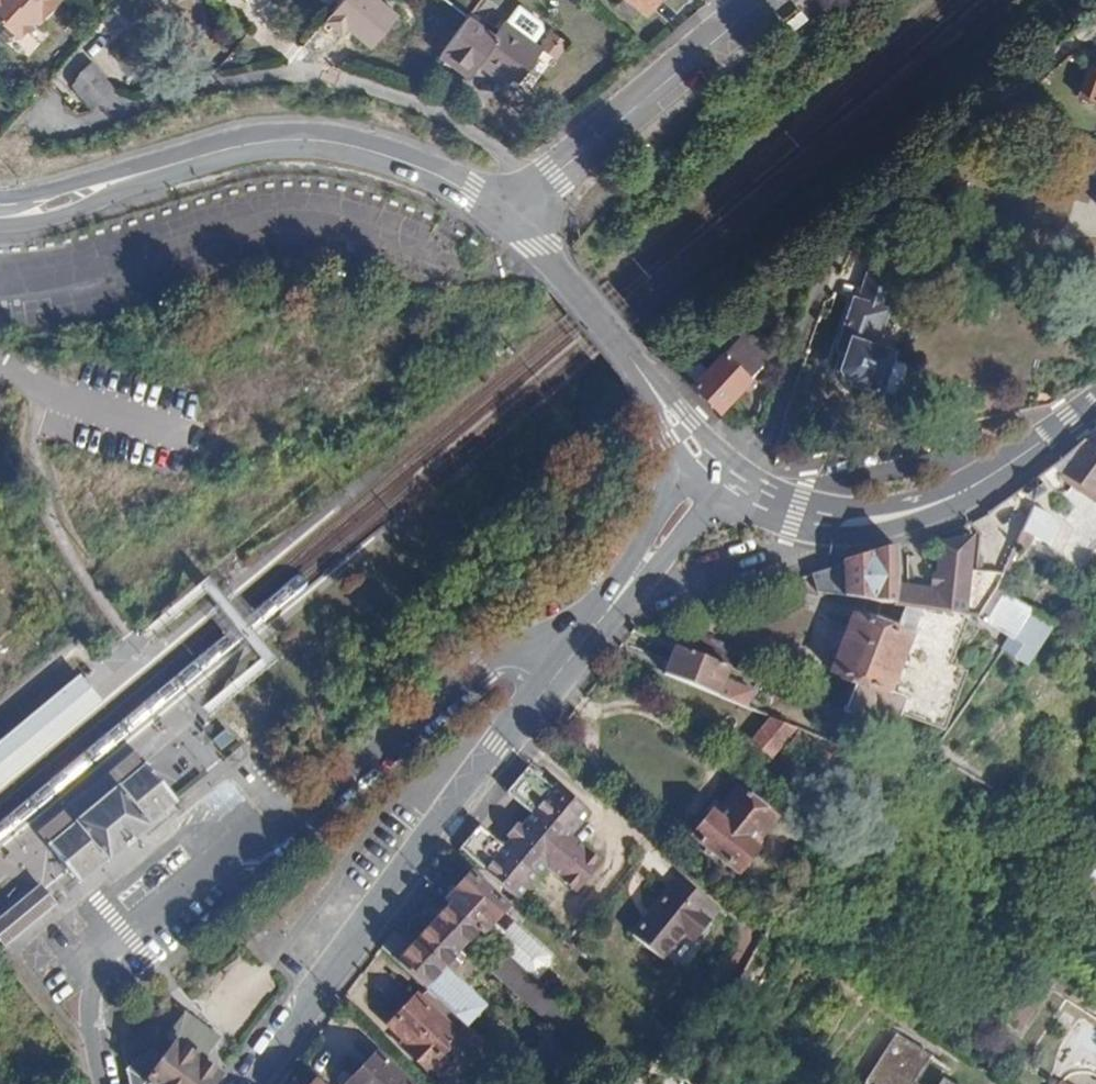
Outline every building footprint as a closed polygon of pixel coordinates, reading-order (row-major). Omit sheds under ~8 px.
[(18,40),(35,21),(39,23),(61,0),(0,0),(0,23),(18,40)] [(175,0),(153,0),(161,11),(175,0)] [(646,13),(657,0),(630,0),(646,13)] [(480,59),(490,67),(489,68),(514,87),(516,85),(519,88),(523,82),(519,80),(542,48),(551,55),(561,41),(548,31),(538,45),(535,42),(543,31),(542,24),(519,7),(508,22),(496,37),(480,59)] [(469,17),(441,54),(469,74),(480,59),(496,37),(469,17)] [(323,19),(300,46),(318,60),(341,34),(323,19)] [(80,74),(75,88),(91,107),(116,87),(94,61),(80,74)] [(1086,84),(1094,87),(1089,99),(1095,102),(1095,65),(1094,64),(1086,84)] [(1086,84),(1081,97),(1089,99),(1094,87),(1086,84)] [(857,302),(880,310),(885,296),(861,289),(857,302)] [(849,352),(843,367),(847,372),(856,376),(858,382),(876,387),(877,386),(888,354),(888,352),(875,348),(887,312),(880,310),(857,302),(854,301),(838,346),(843,351),(849,352)] [(749,332),(692,390),(717,416),(719,414),(749,383),(748,381),(773,356),(749,332)] [(888,354),(877,386),(889,389),(898,382),(902,370),(899,357),(888,354)] [(1056,469),(1079,484),(1095,494),(1095,448),(1089,444),(1084,441),(1066,462),(1056,469)] [(1054,523),(1050,521),(1038,541),(1032,538),(1027,548),(1095,568),(1095,494),(1079,484),(1054,523)] [(1032,511),(1016,545),(1026,551),(1027,548),(1032,538),(1038,541),(1050,521),(1032,511)] [(968,525),(985,551),(1003,540),(988,516),(968,525)] [(899,589),(898,551),(843,567),(844,599),(908,609),(936,613),(937,599),(966,603),(973,540),(940,550),(936,594),(899,589)] [(812,576),(817,594),(820,596),(844,599),(843,567),(812,576)] [(996,588),(982,616),(1036,649),(1052,623),(996,588)] [(852,619),(829,674),(861,687),(899,702),(896,712),(936,729),(956,682),(941,675),(964,618),(936,613),(908,609),(897,636),(852,619)] [(681,649),(728,668),(729,668),(735,651),(703,636),(706,629),(692,623),(684,643),(681,649)] [(678,640),(675,646),(681,649),(684,643),(678,640)] [(675,646),(663,674),(713,696),(741,708),(749,692),(721,680),(728,668),(681,649),(675,646)] [(761,681),(777,687),(780,678),(764,672),(761,681)] [(0,739),(0,787),(102,703),(78,675),(0,739)] [(861,687),(848,716),(888,733),(896,712),(899,702),(861,687)] [(751,740),(769,756),(790,729),(767,719),(751,740)] [(789,743),(819,768),(825,759),(796,735),(789,743)] [(99,804),(147,764),(136,751),(37,833),(48,846),(99,804)] [(99,804),(48,846),(50,849),(79,883),(107,860),(109,862),(136,839),(152,826),(151,824),(178,802),(176,800),(149,767),(147,764),(99,804)] [(528,815),(518,826),(515,823),(504,837),(508,841),(502,848),(477,827),(459,849),(517,902),(547,869),(576,891),(602,861),(571,836),(588,814),(554,785),(551,788),(525,768),(503,795),(528,815)] [(693,837),(737,873),(756,851),(753,847),(775,820),(738,791),(716,818),(711,813),(693,837)] [(668,878),(623,933),(662,964),(683,938),(691,944),(718,911),(672,873),(668,878)] [(471,874),(448,902),(452,906),(479,930),(482,932),(506,905),(471,874)] [(0,912),(0,943),(3,947),(56,903),(38,881),(28,889),(0,912)] [(380,947),(407,972),(482,1042),(504,1062),(518,1046),(448,980),(463,963),(455,956),(479,930),(452,906),(412,947),(394,930),(380,947)] [(765,912),(759,922),(768,927),(774,917),(765,912)] [(490,964),(557,1026),(571,1010),(502,950),(490,964)] [(997,1022),(1016,1034),(1051,979),(1032,967),(997,1022)] [(397,980),(370,1011),(392,1031),(387,1037),(407,1054),(439,1020),(468,1046),(470,1044),(475,1048),(482,1042),(407,972),(399,981),(397,980)] [(186,1010),(166,1036),(175,1043),(174,1044),(202,1062),(220,1036),(186,1010)] [(873,1083),(914,1083),(912,1082),(929,1057),(898,1035),(867,1080),(873,1083)] [(147,1083),(149,1083),(212,1083),(220,1074),(202,1062),(174,1044),(165,1057),(147,1083)] [(125,1068),(129,1083),(145,1083),(147,1083),(165,1057),(153,1048),(125,1068)] [(347,1083),(411,1083),(377,1052),(347,1083)]
